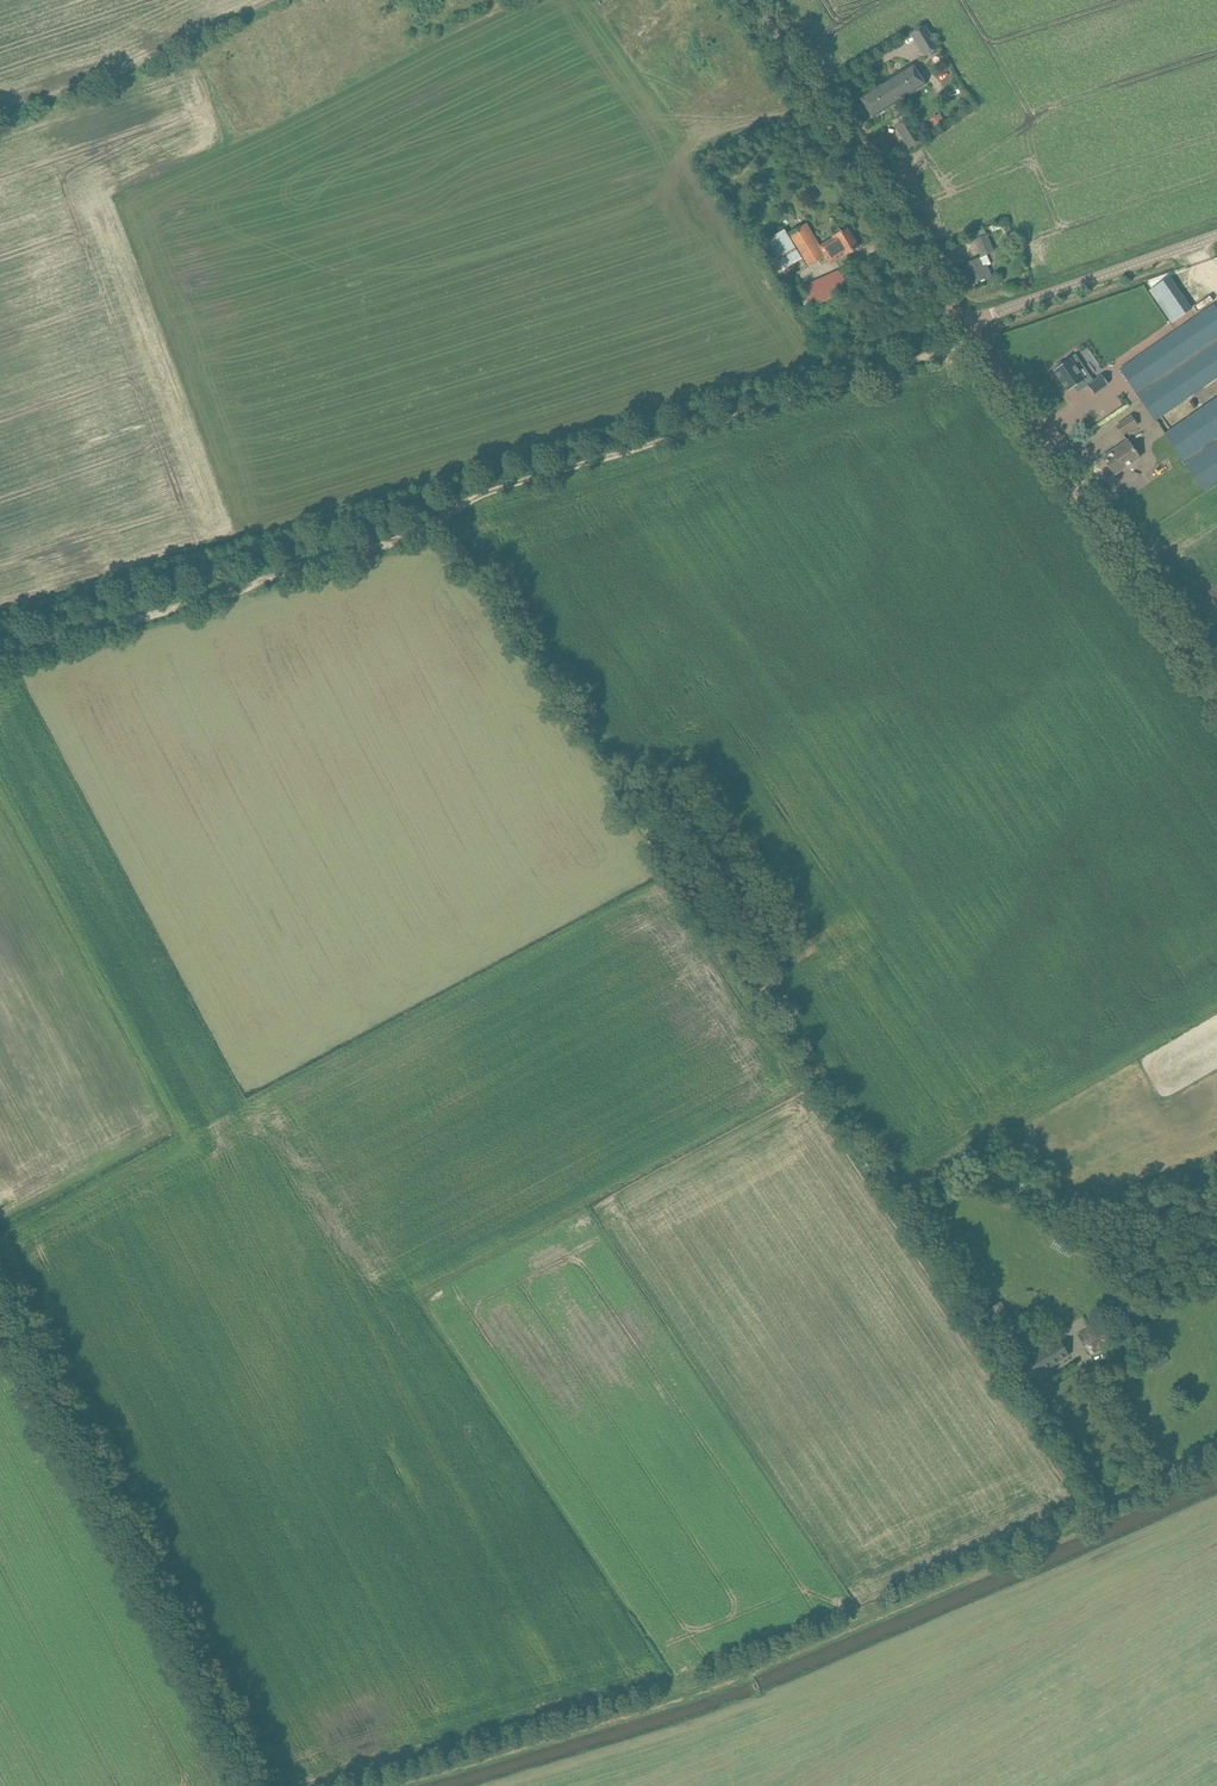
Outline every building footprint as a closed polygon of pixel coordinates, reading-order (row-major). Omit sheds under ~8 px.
[(924,57),(939,48),(925,25),(910,34),(924,57)] [(913,64),(887,81),(899,101),(926,85),(913,64)] [(899,101),(887,81),(860,97),(873,118),(899,101)] [(940,114),(929,121),(935,129),(945,122),(940,114)] [(909,148),(923,140),(909,118),(895,126),(909,148)] [(784,230),(764,243),(766,247),(786,279),(825,256),(831,252),(831,251),(853,238),(848,228),(842,232),(838,225),(830,230),(834,237),(821,245),(807,223),(787,235),(784,230)] [(998,223),(990,226),(992,232),(1000,229),(998,223)] [(994,252),(986,235),(975,240),(982,257),(994,252)] [(859,247),(853,238),(831,251),(831,252),(825,256),(830,264),(859,247)] [(978,259),(963,265),(971,284),(991,276),(986,266),(991,264),(987,255),(982,257),(978,258),(978,259)] [(830,274),(802,286),(807,299),(802,301),(805,307),(810,305),(811,308),(850,290),(849,288),(857,285),(855,280),(849,266),(830,274)] [(1193,308),(1167,269),(1145,284),(1172,323),(1193,308)] [(1121,369),(1156,420),(1216,378),(1216,309),(1214,305),(1121,369)] [(1108,384),(1102,375),(1093,381),(1075,355),(1063,364),(1061,362),(1054,366),(1056,369),(1054,370),(1068,391),(1078,385),(1081,389),(1088,385),(1094,394),(1108,384)] [(1165,434),(1204,490),(1207,489),(1216,482),(1216,398),(1199,410),(1166,434),(1165,434)] [(1123,435),(1137,425),(1131,416),(1117,426),(1123,435)] [(1103,457),(1116,475),(1140,458),(1128,440),(1121,445),(1122,447),(1117,451),(1115,449),(1103,457)] [(1116,1340),(1104,1319),(1079,1334),(1091,1355),(1116,1340)] [(1059,1339),(1049,1345),(1025,1361),(1034,1375),(1043,1369),(1044,1370),(1069,1355),(1059,1339)]
